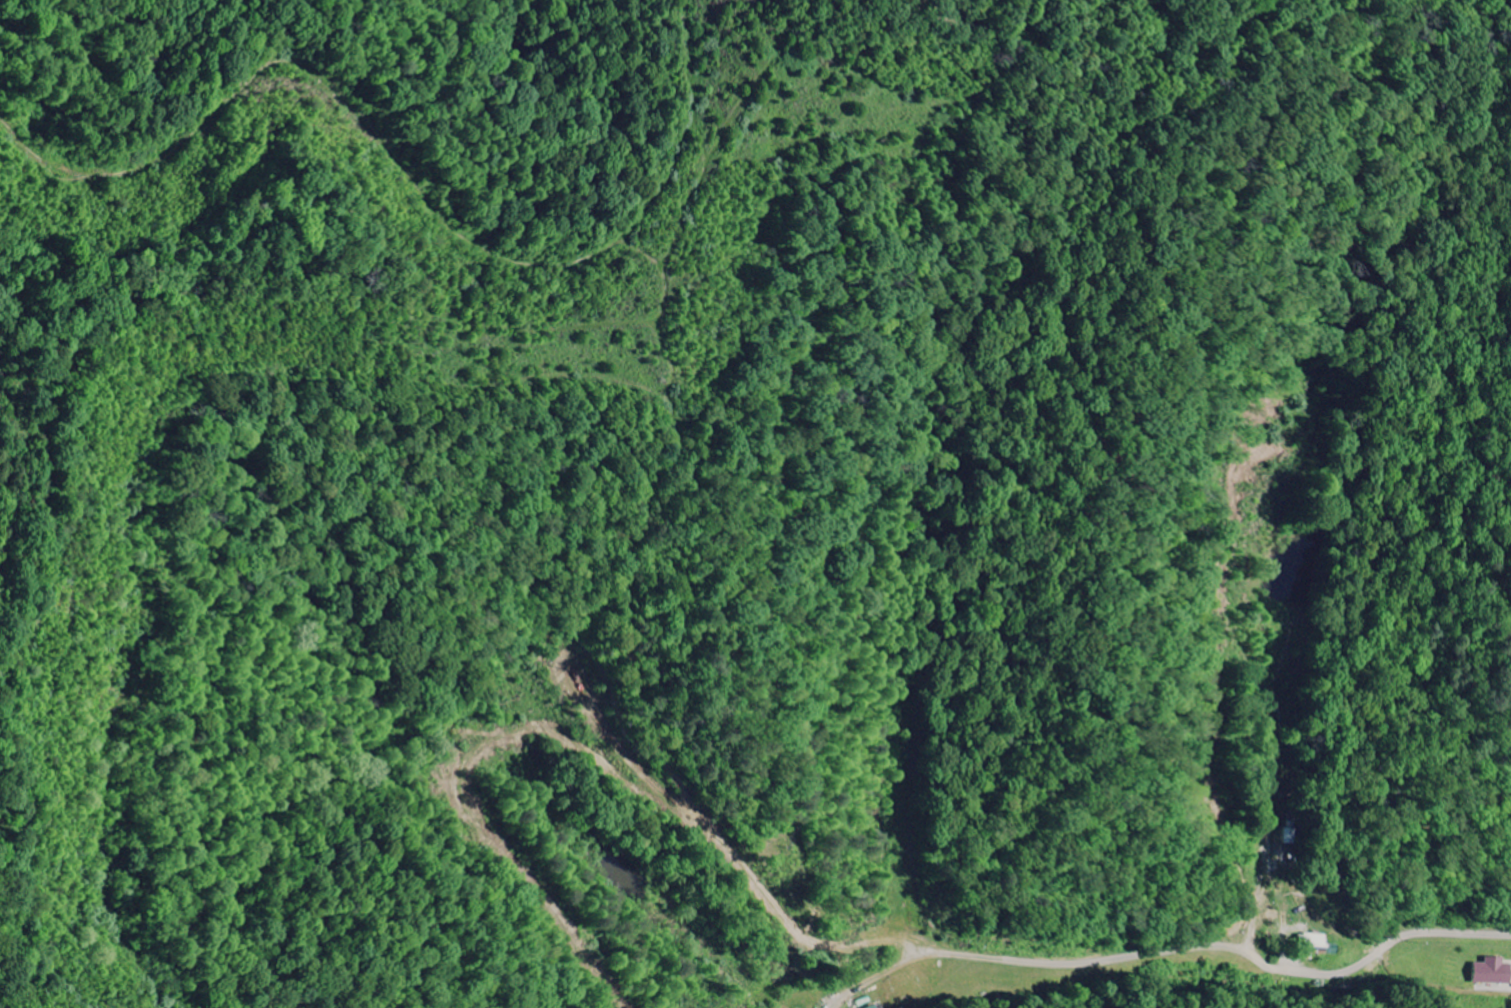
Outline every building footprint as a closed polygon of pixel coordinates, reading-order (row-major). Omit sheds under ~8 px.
[(1321,936),(1298,935),(1297,955),(1320,956),(1321,936)] [(1470,965),(1471,991),(1496,991),(1496,984),(1507,983),(1507,961),(1481,962),(1481,964),(1470,965)]
